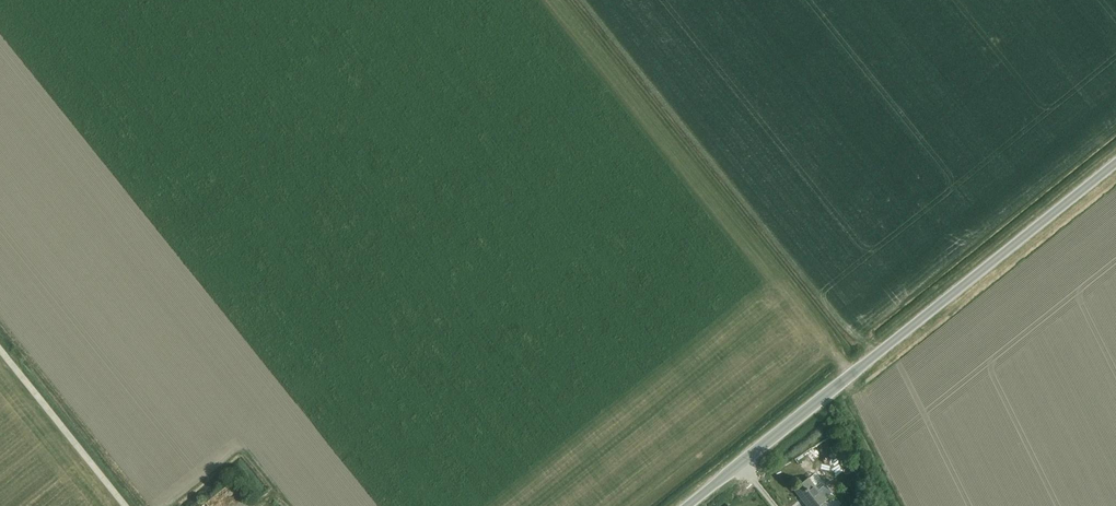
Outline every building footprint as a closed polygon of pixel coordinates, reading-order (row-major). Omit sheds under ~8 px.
[(827,500),(808,477),(793,490),(806,505),(819,505),(827,500)]
